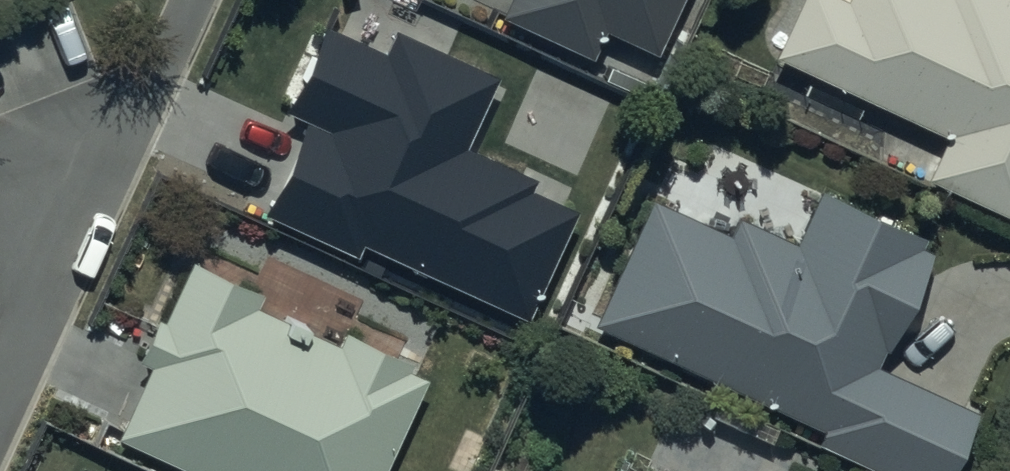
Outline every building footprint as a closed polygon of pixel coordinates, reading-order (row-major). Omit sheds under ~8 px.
[(499,5),(589,47),(603,18),(653,41),(672,0),(502,0),(499,5)] [(773,58),(944,137),(924,181),(1009,220),(1009,0),(843,0),(843,1),(840,0),(800,0),(773,58)] [(303,109),(260,202),(353,244),(359,232),(525,307),(574,199),(528,178),(533,167),(463,135),(495,64),(391,17),(381,41),(321,14),(281,100),(303,109)] [(590,313),(823,420),(817,433),(899,470),(941,470),(974,400),(877,356),(930,241),(917,235),(921,225),(818,178),(793,231),(734,204),(726,221),(649,185),(590,313)] [(115,426),(214,470),(377,470),(423,369),(405,361),(409,350),(344,321),(339,333),(303,317),(306,311),(288,302),(284,310),(256,297),(263,280),(190,247),(162,310),(155,307),(135,351),(147,356),(115,426)]
